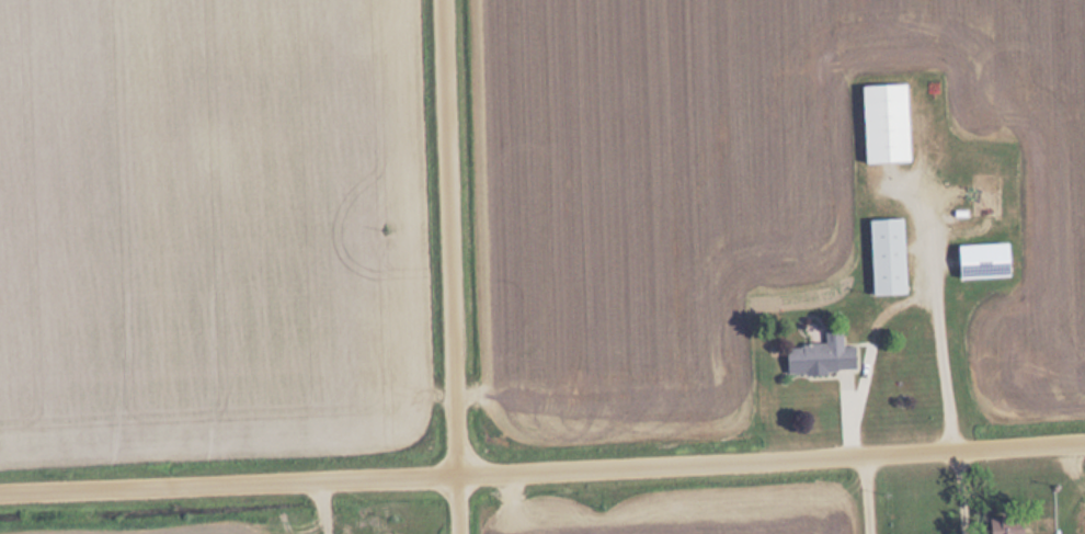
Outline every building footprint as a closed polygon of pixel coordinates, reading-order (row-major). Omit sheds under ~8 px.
[(863,86),(865,164),(910,163),(908,85),(863,86)] [(1005,175),(973,175),(973,219),(1005,219),(1005,175)] [(904,219),(870,220),(872,296),(906,295),(904,219)] [(959,245),(960,279),(1010,278),(1010,244),(959,245)] [(843,332),(825,333),(825,345),(787,346),(788,374),(856,372),(856,347),(843,348),(843,332)] [(1023,517),(990,518),(991,533),(1024,533),(1023,517)]
